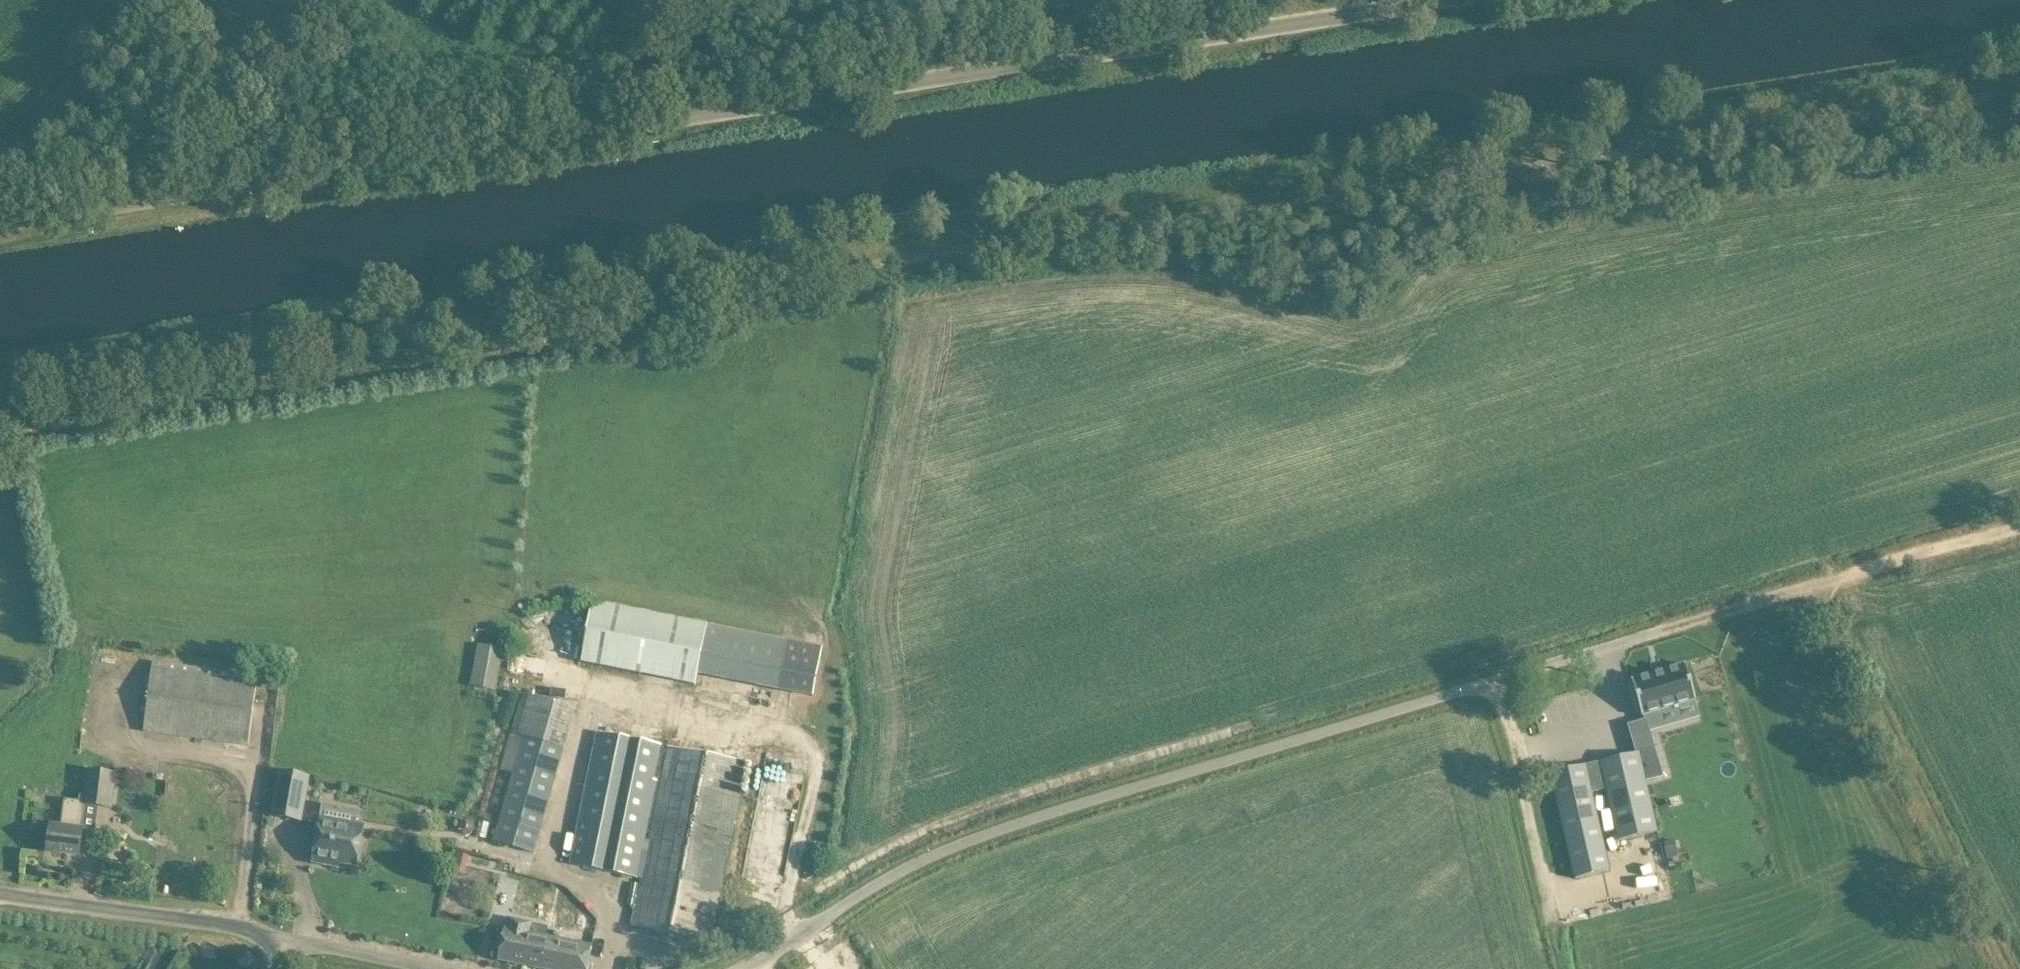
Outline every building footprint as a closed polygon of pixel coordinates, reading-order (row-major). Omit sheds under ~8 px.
[(594,602),(582,661),(696,684),(698,673),(813,696),(822,648),(594,602)] [(496,689),(503,649),(478,644),(470,685),(496,689)] [(144,731),(249,745),(258,677),(154,662),(144,731)] [(1633,680),(1632,681),(1642,716),(1643,716),(1643,715),(1646,722),(1660,718),(1658,711),(1694,700),(1696,700),(1685,665),(1684,665),(1684,666),(1633,681),(1633,680)] [(536,853),(555,785),(562,764),(577,708),(524,693),(513,732),(502,769),(512,772),(492,840),(536,853)] [(597,731),(570,863),(633,875),(643,877),(641,885),(637,906),(633,925),(710,941),(713,921),(746,762),(597,731)] [(1638,753),(1600,762),(1606,790),(1619,841),(1657,832),(1638,753)] [(1586,765),(1551,773),(1576,879),(1610,871),(1592,793),(1586,765)] [(51,831),(48,851),(80,855),(82,835),(83,830),(86,804),(99,806),(111,808),(116,774),(90,771),(86,796),(80,795),(79,801),(65,799),(61,827),(51,826),(51,831)] [(281,772),(273,815),(300,820),(308,777),(281,772)] [(320,822),(313,862),(332,865),(333,861),(357,866),(363,830),(354,828),(357,811),(324,805),(320,822)] [(465,819),(459,825),(462,833),(470,836),(476,829),(474,821),(465,819)] [(770,882),(771,827),(761,827),(760,882),(770,882)] [(1675,840),(1664,842),(1666,854),(1678,851),(1675,840)] [(456,853),(451,871),(464,875),(469,856),(456,853)] [(510,918),(501,960),(542,968),(548,938),(531,934),(533,922),(510,918)] [(542,968),(544,968),(588,968),(592,946),(573,943),(548,938),(542,968)]
